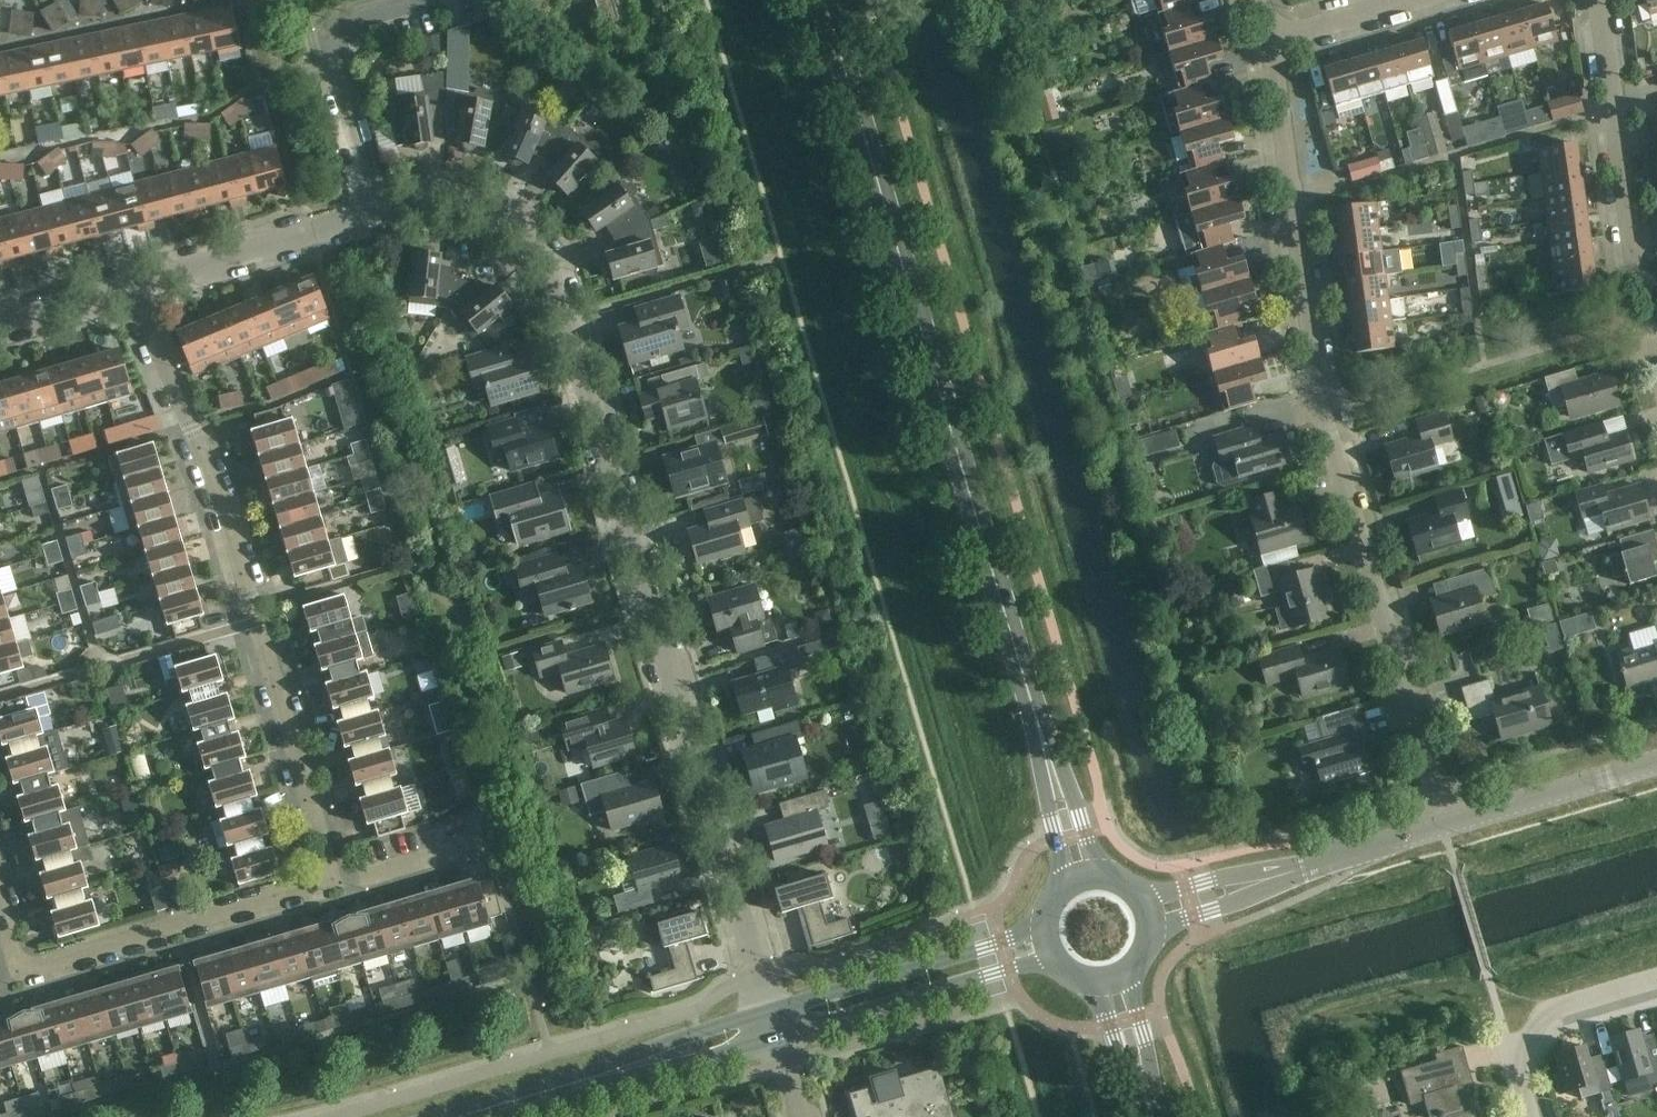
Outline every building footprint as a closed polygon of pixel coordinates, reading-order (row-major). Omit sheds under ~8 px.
[(88,7),(89,0),(81,0),(79,16),(87,17),(88,7)] [(88,7),(102,9),(103,0),(89,0),(88,7)] [(130,0),(127,0),(117,6),(122,15),(134,7),(130,0)] [(536,0),(519,5),(527,33),(549,26),(545,11),(551,0),(536,0)] [(605,24),(615,30),(630,26),(622,0),(598,0),(605,24)] [(1157,14),(1189,5),(1188,0),(1153,0),(1157,14)] [(1637,7),(1646,4),(1649,14),(1656,12),(1656,0),(1635,0),(1637,7)] [(45,19),(54,14),(62,9),(58,2),(41,13),(45,19)] [(1521,11),(1532,49),(1557,41),(1546,4),(1521,11)] [(1157,14),(1168,53),(1216,39),(1210,18),(1194,22),(1189,5),(1157,14)] [(102,9),(88,7),(87,17),(101,19),(102,9)] [(206,12),(214,50),(238,45),(230,7),(206,12)] [(62,9),(54,14),(61,26),(70,21),(62,9)] [(1521,11),(1497,18),(1508,56),(1532,49),(1521,11)] [(12,20),(22,21),(32,22),(33,14),(13,12),(12,20)] [(206,12),(183,17),(191,55),(214,50),(206,12)] [(54,14),(45,19),(52,32),(61,26),(54,14)] [(160,22),(168,60),(191,55),(183,17),(160,22)] [(1508,56),(1497,18),(1472,26),(1483,63),(1508,56)] [(10,34),(20,35),(22,21),(12,20),(10,34)] [(32,22),(22,21),(20,35),(30,36),(32,22)] [(160,22),(136,27),(144,65),(168,60),(160,22)] [(1442,60),(1447,78),(1449,87),(1487,76),(1483,63),(1472,26),(1447,33),(1454,56),(1442,60)] [(113,32),(121,70),(144,65),(136,27),(113,32)] [(113,32),(90,37),(98,75),(121,70),(113,32)] [(440,36),(421,41),(425,57),(444,52),(440,36)] [(75,80),(98,75),(90,37),(67,42),(75,80)] [(1222,59),(1216,39),(1168,53),(1179,91),(1180,91),(1200,85),(1200,86),(1212,82),(1207,64),(1222,59)] [(1397,48),(1408,85),(1433,78),(1422,40),(1397,48)] [(67,42),(43,47),(51,85),(75,80),(67,42)] [(20,52),(28,90),(51,85),(43,47),(20,52)] [(1397,48),(1373,55),(1384,92),(1408,85),(1397,48)] [(0,56),(0,72),(5,94),(28,90),(20,52),(0,56)] [(1373,55),(1348,62),(1359,100),(1384,92),(1373,55)] [(1359,100),(1348,62),(1323,69),(1334,107),(1359,100)] [(389,74),(390,90),(419,88),(418,73),(389,74)] [(397,147),(406,145),(406,147),(415,145),(415,147),(416,148),(416,149),(418,150),(419,151),(420,151),(422,151),(423,150),(424,150),(425,149),(426,148),(427,146),(427,145),(427,144),(433,143),(431,132),(445,130),(446,89),(446,74),(422,77),(424,92),(411,94),(405,102),(386,104),(397,147)] [(1449,87),(1447,78),(1434,82),(1444,116),(1457,112),(1449,87)] [(1170,135),(1179,132),(1227,119),(1221,98),(1205,103),(1200,86),(1200,85),(1180,91),(1179,91),(1168,94),(1168,95),(1160,97),(1170,135)] [(445,130),(459,132),(457,143),(463,144),(463,146),(463,147),(464,148),(465,150),(466,150),(467,151),(468,151),(469,152),(471,151),(472,151),(473,150),(474,149),(475,148),(475,146),(483,148),(491,104),(486,103),(487,96),(487,95),(487,93),(486,92),(485,91),(484,90),(483,89),(481,89),(480,89),(478,90),(477,90),(476,91),(475,93),(475,94),(446,89),(445,130)] [(1582,112),(1577,95),(1548,103),(1553,120),(1582,112)] [(173,103),(174,114),(201,111),(199,100),(173,103)] [(241,101),(232,107),(240,119),(249,113),(241,101)] [(667,102),(657,113),(668,123),(678,112),(667,102)] [(148,104),(148,115),(171,115),(171,103),(148,104)] [(528,109),(525,115),(520,113),(503,154),(509,157),(509,158),(509,160),(509,161),(510,163),(511,164),(512,165),(514,165),(515,166),(517,166),(518,165),(519,164),(521,163),(522,162),(527,165),(532,154),(544,160),(566,126),(540,114),(540,112),(540,111),(540,109),(539,108),(538,107),(537,106),(536,105),(534,105),(533,105),(531,106),(530,106),(529,107),(528,109)] [(505,106),(500,124),(505,126),(512,110),(505,106)] [(232,107),(223,113),(232,125),(240,119),(232,107)] [(1332,110),(1320,114),(1324,126),(1335,122),(1332,110)] [(1457,112),(1444,116),(1452,141),(1464,138),(1464,137),(1457,112)] [(1426,148),(1429,158),(1446,153),(1434,113),(1417,118),(1425,143),(1426,148)] [(1540,115),(1526,119),(1529,128),(1543,124),(1540,115)] [(1179,132),(1190,171),(1211,165),(1211,166),(1223,162),(1217,144),(1233,139),(1227,119),(1179,132)] [(1529,128),(1526,119),(1513,123),(1516,132),(1529,128)] [(389,122),(373,126),(380,152),(395,148),(389,122)] [(186,139),(197,139),(197,125),(187,125),(186,139)] [(208,126),(197,125),(197,139),(207,140),(208,126)] [(544,160),(555,169),(547,178),(552,182),(551,183),(550,184),(550,185),(550,187),(551,188),(551,189),(552,190),(553,191),(555,192),(556,192),(557,192),(559,192),(560,191),(561,190),(567,195),(597,162),(593,158),(597,153),(598,152),(599,151),(599,149),(599,148),(598,146),(597,145),(596,144),(595,144),(594,143),(592,143),(591,143),(589,144),(588,145),(566,126),(544,160)] [(1042,133),(1046,146),(1064,141),(1060,128),(1042,133)] [(151,132),(142,138),(150,150),(159,144),(151,132)] [(1464,138),(1467,147),(1481,143),(1478,133),(1464,137),(1464,138)] [(142,138),(133,144),(141,156),(150,150),(142,138)] [(103,157),(103,143),(93,142),(92,157),(103,157)] [(114,143),(103,143),(103,157),(113,158),(114,143)] [(1415,162),(1429,158),(1426,148),(1425,143),(1409,148),(1407,149),(1411,163),(1415,162)] [(1540,174),(1579,169),(1576,144),(1537,149),(1540,174)] [(273,148),(250,154),(260,192),(275,188),(277,195),(284,193),(285,198),(287,197),(273,148)] [(57,150),(48,156),(56,168),(65,162),(57,150)] [(250,154),(227,161),(239,205),(246,203),(244,196),(260,192),(250,154)] [(48,174),(56,168),(48,156),(40,162),(48,174)] [(1352,180),(1380,172),(1378,163),(1376,158),(1348,167),(1352,180)] [(1391,159),(1378,163),(1380,172),(1394,168),(1391,159)] [(204,167),(214,204),(229,200),(231,207),(239,205),(227,161),(204,167)] [(1072,188),(1096,183),(1091,163),(1068,168),(1072,188)] [(10,180),(11,166),(0,165),(0,176),(0,179),(10,180)] [(1190,171),(1178,174),(1190,212),(1238,199),(1232,178),(1216,183),(1211,166),(1211,165),(1190,171)] [(21,166),(11,166),(10,180),(21,180),(21,166)] [(204,167),(181,173),(193,218),(200,216),(198,208),(214,204),(204,167)] [(1583,193),(1579,169),(1540,174),(1544,198),(1583,193)] [(1462,173),(1463,184),(1473,183),(1471,171),(1462,173)] [(158,179),(168,216),(183,212),(185,220),(193,218),(181,173),(158,179)] [(85,184),(89,197),(101,242),(108,240),(106,233),(122,228),(112,191),(111,191),(108,178),(85,184)] [(158,179),(135,185),(147,230),(154,228),(152,220),(168,216),(158,179)] [(1473,183),(1463,184),(1465,196),(1474,194),(1473,183)] [(112,191),(122,228),(137,224),(139,232),(147,230),(135,185),(112,191)] [(626,186),(621,189),(617,185),(581,210),(585,217),(584,218),(583,219),(583,221),(582,222),(583,223),(583,225),(584,226),(584,227),(586,228),(587,228),(588,229),(590,229),(591,228),(592,228),(596,232),(605,226),(613,238),(649,220),(661,215),(656,205),(644,212),(633,196),(634,195),(635,194),(635,192),(635,191),(635,189),(635,188),(634,187),(633,186),(632,185),(630,185),(629,185),(627,185),(626,186)] [(1583,193),(1544,198),(1547,222),(1586,216),(1583,193)] [(66,203),(76,241),(91,237),(93,244),(101,242),(89,197),(66,203)] [(1244,220),(1238,199),(1190,212),(1190,214),(1175,218),(1186,256),(1190,255),(1189,254),(1201,251),(1222,245),(1222,246),(1234,242),(1228,224),(1244,220)] [(703,200),(691,205),(694,216),(699,217),(708,214),(703,200)] [(66,203),(43,209),(55,254),(62,252),(60,245),(76,241),(66,203)] [(1378,228),(1374,203),(1335,208),(1339,233),(1378,228)] [(1449,218),(1459,217),(1457,205),(1448,207),(1449,218)] [(43,209),(20,216),(30,253),(45,249),(48,256),(55,254),(43,209)] [(9,267),(16,265),(14,257),(30,253),(20,216),(0,221),(0,233),(9,267)] [(649,220),(613,238),(617,251),(606,254),(608,260),(606,261),(605,262),(604,263),(604,264),(603,265),(603,267),(603,268),(604,269),(605,270),(606,271),(607,272),(608,272),(610,273),(611,272),(613,280),(644,271),(645,272),(646,274),(647,274),(648,275),(649,276),(651,276),(653,275),(654,274),(655,273),(656,272),(656,270),(656,269),(656,268),(655,263),(659,254),(653,231),(671,226),(668,216),(650,221),(649,220)] [(1589,240),(1586,216),(1547,222),(1550,245),(1589,240)] [(1460,228),(1459,217),(1449,218),(1451,229),(1460,228)] [(1470,232),(1479,230),(1478,219),(1468,220),(1470,232)] [(1381,252),(1378,228),(1339,233),(1342,257),(1381,252)] [(1481,242),(1479,230),(1470,232),(1471,243),(1481,242)] [(2,269),(9,267),(0,233),(0,263),(2,269)] [(1550,245),(1554,269),(1592,264),(1589,240),(1550,245)] [(1201,251),(1189,254),(1190,255),(1193,266),(1177,270),(1185,297),(1201,293),(1249,279),(1243,258),(1227,263),(1222,246),(1222,245),(1201,251)] [(409,297),(414,297),(420,305),(448,308),(463,280),(453,275),(454,268),(439,267),(441,255),(434,255),(434,253),(434,252),(433,251),(432,249),(431,249),(430,248),(428,248),(427,248),(425,249),(424,250),(423,251),(422,252),(422,253),(414,253),(410,285),(409,284),(408,285),(406,285),(405,286),(404,287),(404,289),(404,290),(404,291),(404,293),(404,294),(405,295),(406,296),(408,296),(409,297)] [(1342,257),(1346,281),(1385,276),(1381,252),(1342,257)] [(1456,266),(1465,264),(1464,253),(1454,254),(1456,266)] [(1080,265),(1084,280),(1099,275),(1095,261),(1080,265)] [(1467,276),(1465,264),(1456,266),(1457,277),(1467,276)] [(1596,289),(1592,264),(1554,269),(1557,294),(1596,289)] [(1475,268),(1476,279),(1486,278),(1484,267),(1475,268)] [(1388,299),(1385,276),(1346,281),(1349,305),(1388,299)] [(1488,289),(1486,278),(1476,279),(1478,291),(1488,289)] [(311,279),(289,288),(305,327),(328,318),(311,279)] [(1249,279),(1201,293),(1185,297),(1193,324),(1209,320),(1212,331),(1212,332),(1233,325),(1233,326),(1245,323),(1239,304),(1255,300),(1249,279)] [(487,293),(478,282),(473,286),(463,280),(448,308),(465,330),(475,331),(478,334),(479,335),(480,336),(482,337),(483,337),(484,337),(486,336),(487,335),(488,334),(489,333),(489,332),(489,330),(489,329),(489,328),(488,327),(513,306),(508,300),(509,299),(509,298),(510,297),(510,295),(510,294),(509,292),(508,291),(507,290),(506,289),(505,289),(504,289),(502,289),(501,289),(500,290),(496,286),(487,293)] [(283,337),(304,328),(305,327),(289,288),(267,297),(283,337)] [(267,297),(245,306),(261,346),(283,337),(267,297)] [(619,328),(628,361),(629,365),(648,359),(665,354),(682,349),(677,330),(687,326),(679,297),(635,309),(639,322),(619,328)] [(1349,305),(1352,329),(1391,323),(1388,299),(1349,305)] [(1462,313),(1472,312),(1470,300),(1461,302),(1462,313)] [(223,315),(239,355),(261,346),(245,306),(223,315)] [(1473,323),(1472,312),(1462,313),(1464,324),(1473,323)] [(223,315),(201,324),(217,364),(239,355),(223,315)] [(1395,348),(1391,323),(1352,329),(1356,353),(1395,348)] [(201,324),(178,334),(194,373),(217,364),(201,324)] [(1200,334),(1212,374),(1259,359),(1253,339),(1238,343),(1233,326),(1233,325),(1212,332),(1212,331),(1200,334)] [(485,386),(491,406),(538,392),(527,355),(511,360),(507,347),(466,359),(474,389),(485,386)] [(118,351),(94,358),(107,399),(130,392),(118,351)] [(668,363),(665,354),(648,359),(651,368),(668,363)] [(94,358),(72,365),(84,406),(107,399),(94,358)] [(1259,359),(1212,374),(1223,413),(1256,403),(1250,384),(1266,380),(1259,359)] [(326,378),(336,374),(330,361),(321,365),(326,378)] [(84,406),(72,365),(49,372),(61,413),(84,406)] [(311,369),(316,382),(326,378),(321,365),(311,369)] [(661,376),(664,389),(639,397),(646,421),(664,416),(668,430),(706,418),(695,380),(698,379),(695,366),(661,376)] [(1573,371),(1545,379),(1553,407),(1568,402),(1572,417),(1615,405),(1606,375),(1577,383),(1573,371)] [(49,372),(26,378),(38,419),(61,413),(49,372)] [(38,419),(26,378),(3,385),(15,426),(38,419)] [(286,380),(277,384),(282,397),(292,393),(286,380)] [(335,383),(290,394),(294,410),(339,399),(335,383)] [(267,388),(272,401),(282,397),(277,384),(267,388)] [(0,386),(0,431),(15,426),(3,385),(0,386)] [(229,394),(232,408),(242,406),(240,392),(229,394)] [(219,396),(222,410),(232,408),(229,394),(219,396)] [(1488,396),(1474,400),(1478,414),(1492,410),(1488,396)] [(251,431),(258,456),(299,444),(292,419),(285,421),(281,407),(253,415),(257,429),(251,431)] [(1444,413),(1415,421),(1420,437),(1385,447),(1394,479),(1437,467),(1431,446),(1452,440),(1444,413)] [(115,428),(119,442),(161,429),(156,416),(115,428)] [(748,440),(765,435),(761,417),(743,422),(748,440)] [(506,456),(511,471),(557,458),(547,424),(519,433),(516,419),(487,428),(497,459),(506,456)] [(1623,432),(1605,437),(1601,423),(1563,434),(1545,440),(1552,465),(1570,459),(1570,460),(1583,456),(1588,473),(1632,460),(1623,432)] [(1213,438),(1220,461),(1215,462),(1212,467),(1217,484),(1222,487),(1245,480),(1244,476),(1283,464),(1275,436),(1259,441),(1255,426),(1213,438)] [(321,437),(329,450),(346,439),(339,427),(321,437)] [(105,431),(109,445),(119,442),(115,428),(105,431)] [(724,481),(714,446),(724,443),(720,429),(694,436),(698,451),(666,460),(677,495),(724,481)] [(84,452),(80,439),(70,442),(74,455),(84,452)] [(350,444),(353,455),(369,450),(366,440),(350,444)] [(115,482),(160,469),(153,444),(108,457),(115,482)] [(299,444),(258,456),(266,481),(306,469),(299,444)] [(57,445),(47,448),(51,462),(61,459),(57,445)] [(37,451),(41,465),(51,462),(47,448),(37,451)] [(369,450),(353,455),(356,465),(372,461),(369,450)] [(11,459),(1,462),(5,475),(15,472),(11,459)] [(782,482),(790,480),(786,467),(779,469),(782,482)] [(123,507),(167,493),(160,469),(115,482),(123,507)] [(266,481),(273,505),(313,493),(306,469),(266,481)] [(1510,474),(1492,479),(1496,493),(1514,488),(1510,474)] [(1601,484),(1574,492),(1581,517),(1600,511),(1606,532),(1607,531),(1607,530),(1648,517),(1643,499),(1645,494),(1640,490),(1639,485),(1638,486),(1638,487),(1605,497),(1601,484)] [(51,490),(54,500),(69,495),(66,485),(51,490)] [(569,529),(558,493),(538,499),(534,485),(491,498),(500,527),(512,524),(518,545),(534,540),(538,541),(549,538),(551,535),(569,529)] [(364,493),(368,504),(383,499),(380,488),(364,493)] [(1461,490),(1434,498),(1438,513),(1407,522),(1416,555),(1459,542),(1453,522),(1468,517),(1461,490)] [(27,497),(30,507),(46,502),(43,492),(27,497)] [(138,528),(175,518),(167,493),(123,507),(130,531),(138,528)] [(313,493),(273,505),(280,529),(321,517),(313,493)] [(1295,503),(1282,507),(1277,494),(1249,502),(1253,516),(1251,517),(1262,554),(1306,541),(1295,503)] [(69,495),(54,500),(57,511),(73,506),(69,495)] [(458,501),(464,522),(485,516),(479,495),(458,501)] [(708,525),(688,531),(697,564),(744,550),(737,529),(763,521),(756,496),(704,512),(708,525)] [(383,499),(368,504),(371,514),(386,509),(383,499)] [(33,518),(49,513),(46,502),(30,507),(33,518)] [(280,529),(287,554),(328,542),(321,517),(280,529)] [(175,518),(138,528),(145,553),(182,542),(175,518)] [(1525,525),(1522,537),(1545,542),(1547,529),(1525,525)] [(41,545),(44,556),(60,551),(53,527),(41,531),(45,544),(41,545)] [(1656,543),(1654,544),(1651,532),(1653,532),(1652,530),(1619,540),(1622,553),(1608,557),(1615,579),(1626,575),(1629,585),(1656,577),(1652,563),(1656,561),(1656,547),(1656,543)] [(65,538),(68,549),(84,544),(84,545),(93,542),(89,531),(65,538)] [(328,542),(287,554),(294,579),(301,577),(305,591),(333,582),(329,569),(348,563),(341,538),(328,542)] [(145,553),(153,577),(189,566),(182,542),(145,553)] [(84,544),(68,549),(71,559),(87,555),(84,545),(84,544)] [(60,551),(44,556),(48,566),(63,562),(60,551)] [(563,553),(552,556),(515,567),(524,597),(538,592),(545,616),(569,609),(570,611),(575,610),(574,607),(590,602),(579,564),(568,567),(563,553)] [(1286,607),(1277,610),(1282,629),(1292,626),(1292,627),(1326,617),(1318,590),(1320,589),(1314,570),(1292,576),(1287,560),(1252,570),(1260,598),(1282,591),(1286,607)] [(1554,560),(1541,564),(1544,577),(1557,573),(1554,560)] [(153,577),(160,601),(196,591),(189,566),(153,577)] [(1440,636),(1441,635),(1485,623),(1478,599),(1495,594),(1488,568),(1445,581),(1449,596),(1430,602),(1440,636)] [(1227,607),(1243,603),(1237,581),(1221,585),(1227,607)] [(80,587),(83,597),(98,593),(95,582),(80,587)] [(737,653),(777,641),(770,616),(763,618),(754,586),(708,600),(718,633),(730,629),(737,653)] [(56,594),(59,604),(74,600),(71,589),(56,594)] [(204,616),(196,591),(160,601),(167,626),(171,625),(175,639),(203,631),(199,617),(204,616)] [(98,593),(83,597),(86,608),(101,603),(98,593)] [(9,619),(2,595),(0,595),(0,622),(9,619)] [(362,619),(351,622),(344,596),(303,608),(311,634),(311,633),(315,646),(321,644),(321,645),(349,637),(349,636),(366,631),(362,619)] [(77,610),(74,600),(59,604),(62,615),(77,610)] [(828,610),(813,615),(817,627),(832,624),(828,610)] [(1579,635),(1573,618),(1560,622),(1565,639),(1579,635)] [(16,644),(9,619),(0,622),(0,648),(16,644)] [(796,622),(783,626),(787,639),(800,636),(796,622)] [(1629,629),(1633,643),(1652,637),(1648,624),(1629,629)] [(332,683),(332,684),(360,675),(360,674),(356,662),(373,657),(366,631),(349,636),(349,637),(321,645),(321,644),(315,646),(314,646),(322,672),(328,670),(332,683)] [(565,657),(561,642),(532,650),(540,678),(560,671),(567,694),(613,680),(603,646),(565,657)] [(16,644),(0,648),(0,691),(21,684),(17,670),(23,669),(16,644)] [(216,683),(217,684),(223,682),(215,656),(209,658),(205,644),(177,652),(181,666),(175,668),(171,655),(157,659),(164,681),(177,677),(182,694),(189,692),(189,691),(216,683)] [(1629,686),(1629,687),(1656,679),(1656,645),(1620,656),(1623,666),(1619,673),(1626,677),(1629,686)] [(1266,685),(1297,676),(1303,697),(1348,683),(1338,651),(1302,662),(1297,646),(1258,658),(1266,685)] [(732,683),(742,716),(772,707),(774,712),(796,706),(786,672),(803,667),(797,647),(759,658),(763,674),(732,683)] [(523,667),(518,652),(500,658),(505,672),(523,667)] [(340,708),(343,721),(344,722),(372,714),(371,713),(368,700),(374,698),(366,673),(360,674),(360,675),(332,684),(332,683),(326,684),(333,710),(340,708)] [(1494,714),(1501,738),(1501,740),(1550,725),(1539,687),(1494,700),(1489,680),(1460,688),(1470,721),(1494,714)] [(194,732),(200,730),(200,729),(228,721),(228,722),(234,720),(227,694),(220,696),(217,684),(216,683),(189,691),(189,692),(192,704),(186,706),(194,732)] [(9,745),(8,744),(36,736),(37,737),(43,735),(38,718),(49,715),(42,692),(0,704),(0,715),(1,719),(0,719),(0,739),(2,747),(9,745)] [(126,701),(110,706),(112,713),(128,709),(126,701)] [(1320,787),(1372,772),(1374,771),(1355,707),(1315,719),(1321,740),(1297,748),(1303,769),(1314,766),(1320,787)] [(608,725),(604,710),(559,723),(567,750),(586,745),(593,767),(635,754),(625,720),(608,725)] [(344,722),(343,721),(337,723),(345,749),(351,747),(355,759),(355,760),(383,752),(383,751),(379,739),(385,737),(378,711),(371,713),(372,714),(344,722)] [(437,734),(451,730),(447,715),(433,719),(437,734)] [(205,770),(211,768),(239,760),(246,758),(238,733),(232,735),(228,722),(228,721),(200,729),(200,730),(204,743),(197,744),(205,770)] [(761,733),(765,748),(750,752),(761,789),(798,778),(787,742),(801,737),(797,722),(761,733)] [(20,783),(20,782),(48,774),(48,775),(67,769),(56,731),(43,735),(37,737),(36,736),(8,744),(9,745),(12,757),(6,759),(14,785),(20,783)] [(141,746),(125,752),(134,779),(151,773),(141,746)] [(362,785),(366,798),(366,799),(394,791),(394,790),(390,777),(397,775),(389,749),(383,751),(383,752),(355,760),(355,759),(348,761),(356,787),(362,785)] [(211,768),(215,781),(209,783),(216,809),(223,807),(222,806),(250,798),(250,799),(257,797),(249,771),(243,773),(239,760),(211,768)] [(25,823),(31,822),(31,821),(59,813),(66,811),(65,811),(58,786),(52,787),(48,775),(48,774),(20,782),(20,783),(24,796),(17,798),(25,823)] [(580,785),(590,816),(606,811),(612,831),(636,824),(638,828),(664,820),(652,781),(616,792),(611,775),(580,785)] [(366,799),(366,798),(360,800),(367,825),(374,824),(378,838),(406,829),(401,815),(408,814),(400,788),(394,790),(394,791),(366,799)] [(575,788),(559,792),(563,804),(578,800),(575,788)] [(792,800),(797,818),(765,827),(776,862),(826,847),(816,812),(829,808),(824,791),(792,800)] [(219,849),(227,847),(234,845),(262,836),(262,837),(268,835),(261,809),(257,797),(250,799),(250,798),(222,806),(223,807),(216,809),(220,821),(212,824),(219,849)] [(31,821),(31,822),(35,834),(29,836),(36,862),(43,860),(42,859),(70,851),(70,852),(89,846),(78,807),(65,811),(66,811),(59,813),(31,821)] [(144,817),(147,827),(163,823),(160,812),(144,817)] [(234,845),(237,858),(231,860),(239,885),(279,874),(272,848),(265,850),(262,837),(262,836),(234,845)] [(671,846),(629,858),(638,889),(613,896),(618,913),(654,903),(650,888),(681,878),(671,846)] [(47,900),(54,898),(81,889),(82,890),(88,888),(80,862),(74,864),(70,852),(70,851),(42,859),(43,860),(46,873),(40,874),(47,900)] [(158,867),(161,877),(176,873),(173,862),(158,867)] [(157,870),(144,873),(152,899),(155,910),(168,907),(157,870)] [(802,908),(813,945),(813,946),(853,934),(849,919),(827,925),(820,902),(833,899),(826,875),(774,890),(782,914),(802,908)] [(451,889),(464,933),(491,925),(489,919),(502,915),(492,882),(492,880),(467,882),(467,888),(451,889)] [(88,888),(82,890),(81,889),(54,898),(58,911),(51,913),(59,939),(99,927),(99,925),(104,924),(105,921),(100,903),(97,901),(92,902),(88,888)] [(464,933),(451,889),(441,889),(442,895),(426,896),(439,940),(464,933)] [(439,940),(426,896),(416,897),(416,903),(400,904),(413,948),(439,940)] [(413,948),(400,904),(390,905),(390,910),(375,911),(387,955),(413,948)] [(387,955),(375,911),(364,912),(365,918),(349,919),(362,963),(387,955)] [(698,980),(697,979),(686,942),(707,936),(700,912),(657,924),(664,948),(668,947),(675,970),(649,978),(654,993),(698,980)] [(323,927),(336,970),(362,963),(349,919),(335,927),(332,921),(323,927)] [(614,925),(615,939),(633,937),(631,924),(614,925)] [(323,927),(310,934),(307,929),(298,934),(311,978),(314,988),(339,980),(336,970),(323,927)] [(311,978),(298,934),(284,942),(281,937),(272,942),(285,985),(311,978)] [(256,944),(247,949),(260,993),(285,985),(272,942),(259,949),(256,944)] [(260,993),(247,949),(233,957),(230,952),(221,957),(234,1001),(260,993)] [(234,1001),(221,957),(207,964),(205,959),(194,962),(208,1008),(234,1001)] [(152,977),(165,1021),(191,1013),(178,967),(167,970),(168,976),(152,977)] [(127,984),(139,1028),(165,1021),(152,977),(142,977),(142,983),(127,984)] [(468,977),(451,982),(454,993),(472,988),(468,977)] [(454,993),(451,982),(434,987),(437,998),(454,993)] [(101,992),(114,1036),(139,1028),(127,984),(116,985),(117,991),(101,992)] [(75,999),(88,1043),(114,1036),(101,992),(91,993),(91,998),(75,999)] [(400,997),(403,1008),(420,1003),(417,992),(400,997)] [(403,1008),(400,997),(383,1002),(386,1013),(403,1008)] [(50,1007),(63,1051),(88,1043),(75,999),(65,1000),(65,1006),(50,1007)] [(40,1013),(24,1014),(37,1058),(63,1051),(50,1007),(40,1008),(40,1013)] [(349,1012),(352,1023),(369,1018),(366,1007),(349,1012)] [(352,1023),(349,1012),(331,1018),(335,1028),(352,1023)] [(24,1014),(10,1022),(8,1017),(0,1021),(0,1027),(12,1066),(37,1058),(24,1014)] [(315,1022),(298,1028),(301,1038),(318,1033),(315,1022)] [(0,1027),(0,1069),(12,1066),(0,1027)] [(301,1038),(298,1028),(280,1033),(283,1043),(301,1038)] [(1647,1086),(1656,1083),(1656,1088),(1656,1055),(1646,1058),(1638,1031),(1610,1039),(1623,1081),(1644,1075),(1647,1086)] [(246,1043),(250,1053),(267,1048),(264,1037),(246,1043)] [(250,1053),(246,1043),(229,1048),(232,1058),(250,1053)] [(1603,1062),(1590,1066),(1584,1046),(1554,1055),(1560,1074),(1555,1076),(1560,1094),(1578,1089),(1581,1099),(1601,1094),(1603,1100),(1600,1101),(1603,1111),(1601,1115),(1602,1116),(1619,1116),(1603,1062)] [(1470,1074),(1462,1047),(1434,1055),(1436,1061),(1400,1072),(1410,1106),(1424,1101),(1429,1116),(1469,1116),(1476,1115),(1465,1075),(1470,1074)] [(177,1063),(181,1074),(198,1069),(195,1058),(177,1063)] [(160,1068),(163,1079),(181,1074),(177,1063),(160,1068)] [(939,1067),(897,1080),(895,1072),(871,1079),(873,1087),(848,1094),(855,1116),(954,1116),(939,1067)] [(126,1078),(129,1089),(147,1084),(144,1073),(126,1078)] [(72,1084),(75,1093),(78,1104),(96,1099),(92,1086),(100,1084),(98,1076),(83,1081),(72,1084)] [(129,1089),(126,1078),(109,1083),(112,1094),(129,1089)] [(62,1109),(78,1104),(75,1093),(72,1084),(58,1088),(61,1097),(59,1098),(62,1109)] [(24,1108),(26,1116),(33,1116),(45,1114),(38,1091),(21,1096),(25,1108),(24,1108)] [(24,1108),(25,1108),(21,1096),(3,1102),(8,1116),(26,1116),(24,1108)]
